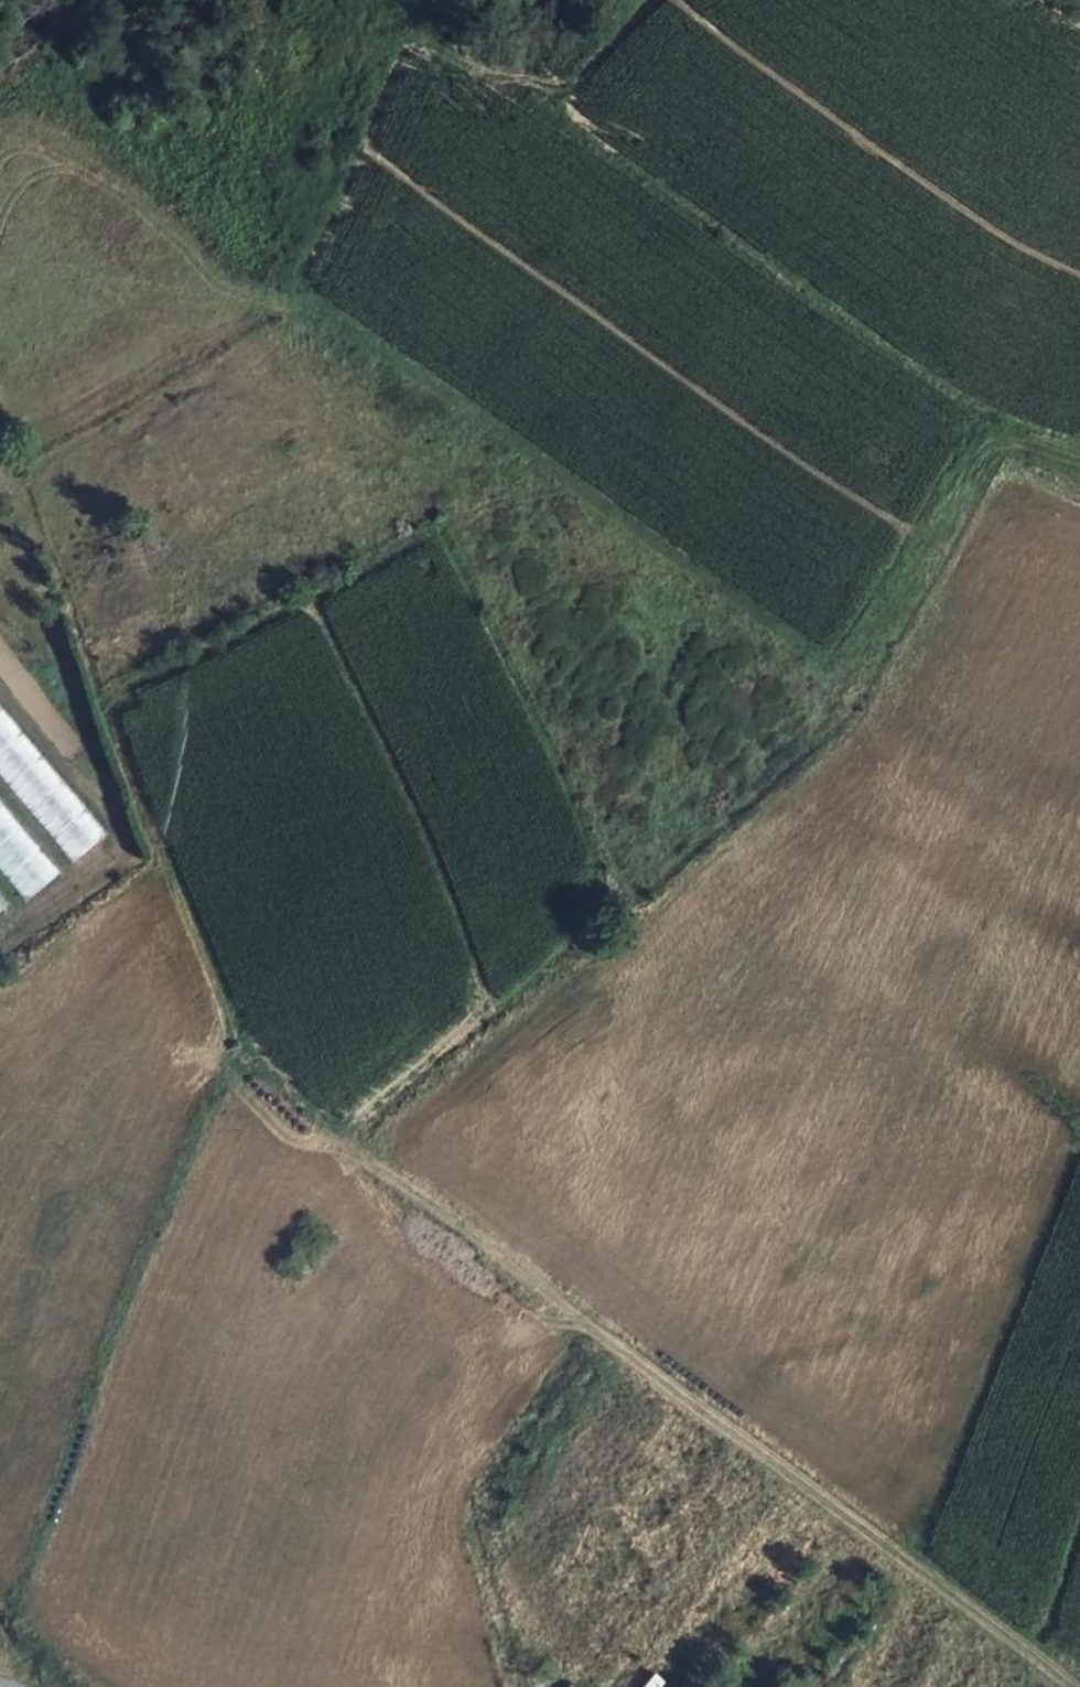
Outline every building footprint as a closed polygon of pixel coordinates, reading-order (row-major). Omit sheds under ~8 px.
[(67,863),(103,836),(0,703),(0,776),(67,863)] [(23,900),(57,873),(0,802),(0,872),(23,900)]
